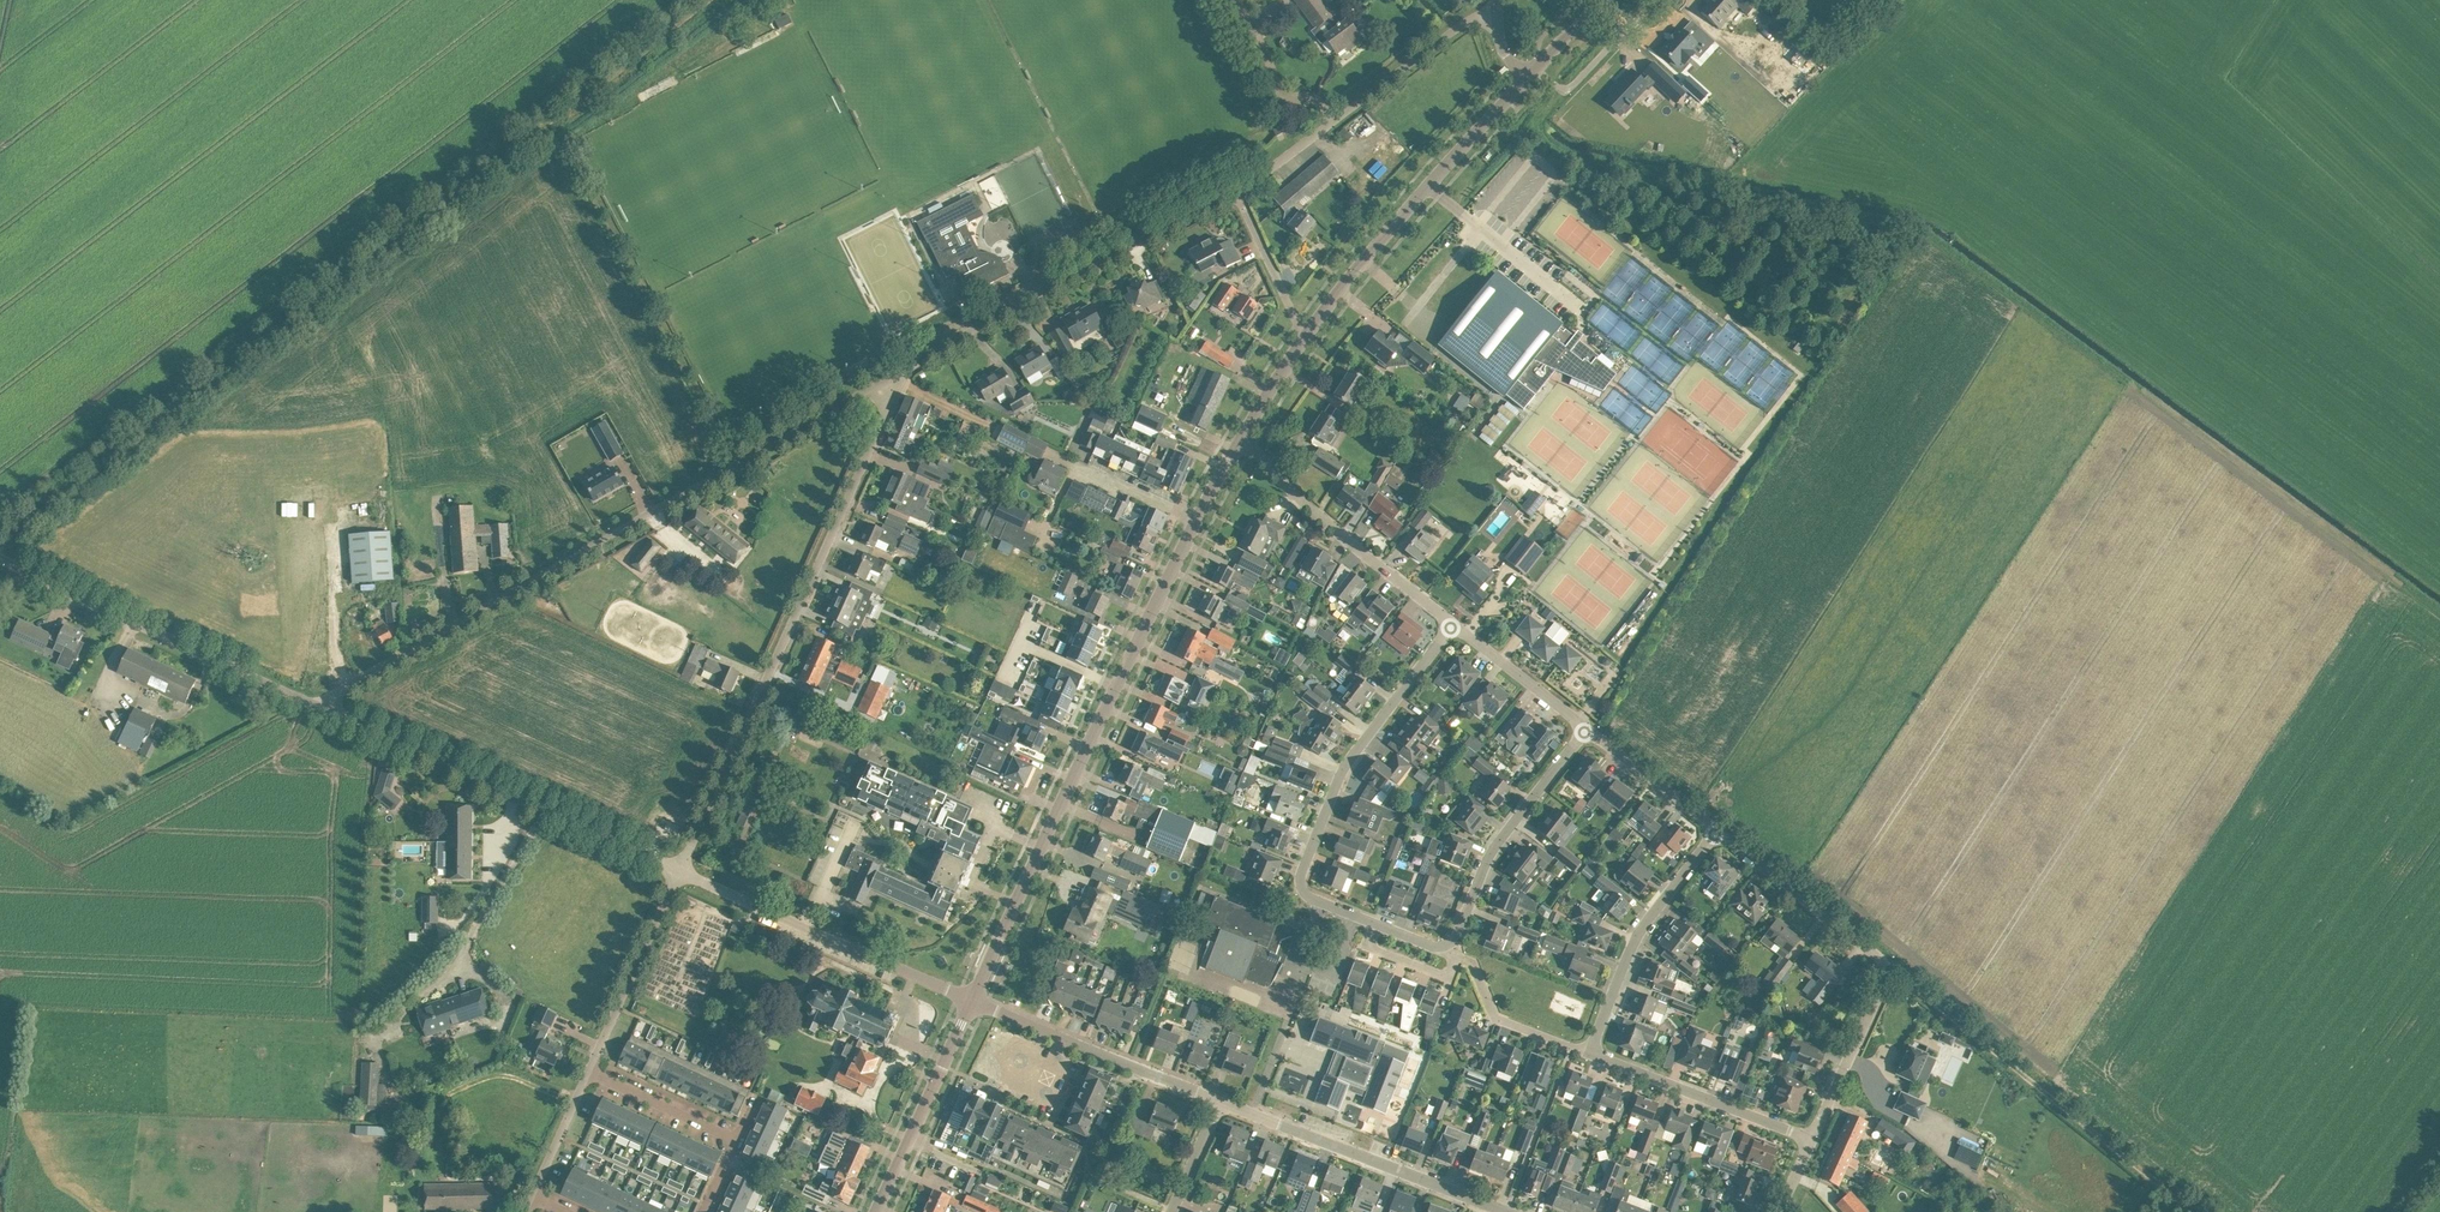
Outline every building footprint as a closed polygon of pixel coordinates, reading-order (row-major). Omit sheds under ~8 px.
[(1320,0),(1295,0),(1316,29),(1324,24),(1330,31),(1323,37),(1336,52),(1344,46),(1342,44),(1345,41),(1351,48),(1362,40),(1354,30),(1357,27),(1358,23),(1355,20),(1354,19),(1350,20),(1348,22),(1345,19),(1338,26),(1320,0)] [(1701,13),(1719,29),(1727,20),(1726,19),(1738,6),(1748,15),(1755,7),(1747,0),(1714,0),(1710,5),(1709,4),(1701,13)] [(792,24),(792,23),(788,15),(775,21),(779,30),(792,24)] [(1669,42),(1661,51),(1675,64),(1681,58),(1684,61),(1691,53),(1689,51),(1698,41),(1702,45),(1701,46),(1703,48),(1703,47),(1707,50),(1715,42),(1699,27),(1689,37),(1680,30),(1675,36),(1674,35),(1668,42),(1669,42)] [(1795,43),(1782,57),(1791,66),(1792,65),(1796,69),(1796,70),(1798,71),(1803,75),(1803,76),(1804,77),(1817,63),(1795,43)] [(1623,84),(1606,102),(1616,111),(1625,102),(1630,107),(1631,105),(1630,104),(1637,97),(1636,96),(1645,87),(1645,88),(1646,87),(1649,90),(1656,82),(1676,101),(1685,91),(1655,63),(1646,73),(1648,75),(1642,81),(1631,71),(1621,82),(1623,84)] [(1276,136),(1283,133),(1279,127),(1273,130),(1276,136)] [(1371,145),(1351,166),(1340,155),(1330,166),(1351,184),(1360,174),(1357,171),(1360,167),(1370,175),(1375,170),(1381,165),(1380,164),(1387,156),(1374,143),(1372,145),(1371,145)] [(1289,184),(1273,198),(1285,212),(1287,210),(1296,217),(1288,226),(1302,238),(1315,222),(1301,211),(1300,212),(1293,205),(1306,194),(1309,198),(1320,188),(1305,171),(1289,184)] [(981,211),(973,194),(928,217),(917,222),(925,239),(926,238),(928,242),(928,243),(945,276),(946,278),(958,272),(961,279),(964,283),(969,294),(986,286),(994,281),(1009,274),(1009,273),(1005,265),(1004,264),(1000,266),(997,262),(993,259),(988,257),(982,257),(977,259),(974,252),(978,250),(966,225),(982,216),(980,211),(981,211)] [(1217,241),(1215,237),(1200,245),(1199,243),(1192,249),(1189,251),(1190,252),(1188,253),(1194,259),(1195,261),(1196,265),(1197,264),(1198,266),(1201,272),(1211,267),(1223,261),(1226,268),(1230,266),(1241,260),(1230,240),(1226,242),(1226,241),(1225,240),(1224,239),(1223,239),(1222,238),(1221,238),(1220,238),(1219,238),(1219,240),(1217,241)] [(1559,329),(1561,326),(1495,273),(1439,342),(1524,410),(1535,395),(1555,370),(1602,391),(1616,374),(1597,359),(1598,356),(1579,341),(1581,337),(1577,333),(1574,337),(1565,329),(1563,332),(1559,329)] [(1165,298),(1161,291),(1156,280),(1146,285),(1145,283),(1142,282),(1140,283),(1138,280),(1131,284),(1134,291),(1127,294),(1131,302),(1141,306),(1156,299),(1157,302),(1165,298)] [(1232,311),(1237,313),(1247,320),(1257,304),(1226,283),(1213,303),(1224,311),(1227,306),(1232,310),(1232,311)] [(1195,311),(1206,296),(1194,288),(1183,303),(1187,305),(1186,308),(1193,312),(1194,310),(1195,311)] [(1112,322),(1112,321),(1106,310),(1097,315),(1091,305),(1075,314),(1074,312),(1062,319),(1073,340),(1097,326),(1099,330),(1112,322)] [(1061,327),(1051,333),(1065,358),(1075,352),(1069,342),(1067,338),(1061,327)] [(1380,330),(1365,349),(1379,360),(1377,362),(1386,369),(1393,360),(1391,359),(1396,352),(1405,359),(1409,354),(1420,362),(1416,367),(1424,373),(1435,358),(1414,341),(1406,351),(1392,340),(1393,339),(1387,335),(1380,330)] [(1206,341),(1201,349),(1219,361),(1224,353),(1206,341)] [(1054,368),(1061,379),(1070,373),(1060,356),(1048,363),(1039,347),(1016,360),(1026,377),(1039,370),(1042,375),(1054,368)] [(1230,380),(1219,375),(1202,367),(1186,402),(1196,407),(1193,414),(1186,411),(1183,420),(1207,431),(1230,380)] [(1000,403),(1007,399),(1015,412),(1033,402),(1025,388),(1016,394),(1012,386),(1002,369),(977,383),(987,401),(996,396),(1000,403)] [(1073,371),(1066,377),(1070,383),(1077,377),(1073,371)] [(1335,395),(1334,395),(1344,402),(1349,405),(1352,407),(1347,415),(1348,415),(1371,430),(1376,422),(1356,409),(1372,384),(1366,381),(1361,378),(1351,371),(1346,380),(1345,379),(1344,380),(1345,380),(1335,395)] [(1094,398),(1100,401),(1104,396),(1098,392),(1094,398)] [(919,414),(927,418),(932,407),(907,396),(899,415),(903,417),(903,416),(916,421),(919,414)] [(1465,397),(1456,409),(1462,413),(1469,403),(1471,401),(1465,397)] [(1504,401),(1477,435),(1489,444),(1515,409),(1504,401)] [(936,406),(932,413),(945,420),(949,412),(936,406)] [(1143,406),(1136,421),(1159,431),(1166,416),(1143,406)] [(1093,409),(1090,418),(1105,424),(1107,421),(1108,417),(1109,416),(1095,410),(1093,409)] [(1339,424),(1333,420),(1323,414),(1311,432),(1331,445),(1339,433),(1342,427),(1339,425),(1339,424)] [(908,440),(916,421),(903,416),(903,417),(899,415),(886,446),(909,455),(914,443),(908,440)] [(1105,424),(1102,431),(1110,434),(1114,424),(1107,421),(1105,424)] [(961,453),(973,427),(964,422),(952,448),(961,453)] [(1005,424),(997,441),(1022,454),(1024,451),(1031,436),(1005,424)] [(1093,451),(1100,435),(1087,429),(1080,445),(1093,451)] [(610,460),(623,453),(611,432),(599,440),(610,460)] [(1173,451),(1177,441),(1160,433),(1155,443),(1173,451)] [(1103,459),(1112,440),(1100,435),(1093,451),(1092,454),(1103,459)] [(1048,444),(1037,439),(1031,436),(1024,451),(1040,459),(1048,444)] [(1150,457),(1126,446),(1112,440),(1103,459),(1141,476),(1139,479),(1160,489),(1161,486),(1178,493),(1188,473),(1178,469),(1176,472),(1168,469),(1166,473),(1147,464),(1150,458),(1149,458),(1150,457)] [(1320,448),(1311,463),(1336,478),(1340,472),(1344,474),(1348,468),(1349,466),(1347,465),(1345,464),(1340,461),(1333,456),(1330,455),(1320,448)] [(1194,460),(1183,455),(1175,451),(1169,465),(1155,459),(1152,457),(1150,456),(1150,457),(1149,458),(1150,458),(1147,464),(1166,473),(1168,469),(1176,472),(1178,469),(1188,473),(1194,460)] [(1431,452),(1423,463),(1437,473),(1445,461),(1431,452)] [(1408,471),(1413,464),(1407,460),(1402,467),(1408,471)] [(1040,484),(1042,482),(1056,489),(1065,471),(1045,461),(1039,473),(1037,472),(1035,471),(1032,472),(1030,473),(1029,475),(1028,477),(1028,480),(1029,482),(1030,484),(1032,485),(1034,486),(1036,486),(1038,485),(1040,484)] [(940,462),(936,470),(939,471),(951,476),(954,468),(940,462)] [(921,463),(916,472),(935,480),(939,471),(936,470),(921,463)] [(1389,474),(1388,476),(1401,484),(1407,473),(1394,465),(1389,474)] [(595,501),(623,485),(613,467),(605,472),(604,469),(594,474),(596,477),(585,483),(595,501)] [(1379,468),(1370,483),(1380,488),(1384,482),(1386,479),(1389,474),(1379,468)] [(918,497),(924,483),(913,478),(896,470),(890,484),(907,492),(918,497)] [(1001,484),(1004,486),(1006,482),(1007,482),(1010,475),(1005,473),(1002,479),(1003,480),(1002,482),(1001,484)] [(1080,503),(1087,487),(1074,480),(1066,498),(1081,505),(1082,503),(1080,503)] [(1378,491),(1380,488),(1370,483),(1364,492),(1358,487),(1354,491),(1347,485),(1337,498),(1339,499),(1338,501),(1344,505),(1345,504),(1356,512),(1363,503),(1369,507),(1371,503),(1378,491)] [(918,497),(907,492),(890,484),(884,499),(900,506),(898,508),(903,510),(902,512),(913,516),(917,518),(924,521),(929,511),(924,510),(928,501),(924,499),(918,497)] [(1121,518),(1127,504),(1088,485),(1087,487),(1080,503),(1082,503),(1091,508),(1119,521),(1120,518),(1121,518)] [(1493,485),(1486,486),(1487,496),(1494,495),(1493,485)] [(1534,490),(1524,503),(1535,512),(1537,510),(1545,499),(1534,490)] [(1391,538),(1399,529),(1403,524),(1393,516),(1400,508),(1378,491),(1371,503),(1369,507),(1381,517),(1376,524),(1386,532),(1385,533),(1391,538)] [(1031,514),(1020,509),(1001,500),(994,515),(987,532),(986,533),(1029,554),(1037,537),(1020,529),(1024,521),(1027,522),(1031,514)] [(475,536),(475,525),(473,506),(448,507),(454,573),(478,571),(475,536)] [(750,546),(700,506),(685,525),(735,564),(750,546)] [(1160,532),(1167,516),(1150,508),(1145,518),(1143,518),(1141,518),(1139,518),(1134,520),(1132,522),(1130,522),(1121,518),(1120,518),(1119,521),(1118,523),(1132,529),(1132,528),(1139,532),(1139,531),(1145,534),(1146,531),(1158,536),(1156,535),(1157,531),(1160,532)] [(1423,509),(1411,525),(1419,531),(1431,515),(1423,509)] [(986,511),(978,528),(987,532),(994,515),(986,511)] [(889,514),(885,523),(903,531),(907,521),(889,514)] [(1250,529),(1241,547),(1252,552),(1258,555),(1264,559),(1274,539),(1279,541),(1280,538),(1286,528),(1266,517),(1263,524),(1253,519),(1248,528),(1250,529)] [(508,523),(475,525),(475,536),(482,535),(483,543),(492,543),(493,558),(510,557),(509,545),(508,530),(512,530),(512,523),(508,523)] [(862,532),(859,539),(862,541),(861,542),(872,547),(874,548),(875,546),(886,551),(889,545),(895,547),(901,533),(895,530),(884,525),(882,529),(870,523),(866,532),(862,532)] [(1132,529),(1126,542),(1133,545),(1133,546),(1139,549),(1142,550),(1142,552),(1147,554),(1148,553),(1150,554),(1158,536),(1146,531),(1145,534),(1139,531),(1139,532),(1132,528),(1132,529)] [(1422,562),(1429,553),(1438,542),(1423,530),(1416,539),(1407,550),(1422,562)] [(391,531),(349,535),(352,583),(394,580),(391,531)] [(905,536),(899,547),(916,555),(921,543),(905,536)] [(1299,536),(1295,543),(1304,548),(1308,542),(1299,536)] [(1524,536),(1507,559),(1525,574),(1543,551),(1524,536)] [(650,540),(631,563),(643,572),(652,561),(651,560),(660,549),(650,540)] [(1120,555),(1127,558),(1131,549),(1113,540),(1111,544),(1107,542),(1104,547),(1120,555)] [(969,542),(962,559),(972,564),(980,546),(969,542)] [(1117,562),(1120,555),(1104,547),(1101,554),(1117,562)] [(1326,552),(1316,547),(1315,549),(1313,548),(1308,558),(1305,556),(1299,565),(1303,566),(1302,567),(1315,575),(1311,581),(1323,588),(1337,565),(1329,561),(1331,558),(1324,554),(1326,552)] [(1267,563),(1245,552),(1238,565),(1239,565),(1239,566),(1245,569),(1259,576),(1260,577),(1267,563)] [(855,556),(847,573),(858,578),(865,581),(870,569),(881,574),(883,569),(886,563),(886,562),(879,559),(868,554),(865,560),(855,556)] [(1479,603),(1486,595),(1487,594),(1479,587),(1485,579),(1492,570),(1474,555),(1465,566),(1468,568),(1457,581),(1466,589),(1464,591),(1465,592),(1468,588),(1470,590),(1467,594),(1479,603)] [(1286,559),(1282,565),(1291,570),(1295,564),(1286,559)] [(1142,574),(1132,569),(1119,563),(1114,572),(1120,575),(1113,591),(1120,594),(1131,599),(1142,574)] [(1242,575),(1221,564),(1213,580),(1230,589),(1235,581),(1252,590),(1259,576),(1245,569),(1242,575)] [(314,585),(322,586),(322,572),(314,571),(314,585)] [(1066,573),(1058,591),(1069,596),(1077,578),(1066,573)] [(1349,606),(1358,594),(1366,584),(1351,573),(1345,581),(1335,573),(1324,592),(1329,596),(1335,595),(1339,598),(1335,603),(1336,610),(1342,614),(1348,605),(1349,606)] [(874,592),(863,587),(852,582),(848,590),(840,586),(833,601),(866,616),(872,619),(878,605),(872,602),(873,601),(870,600),(874,592)] [(368,602),(395,601),(394,585),(368,586),(368,602)] [(1109,600),(1098,595),(1094,593),(1085,589),(1081,596),(1091,601),(1086,610),(1090,612),(1101,617),(1109,600)] [(1222,600),(1217,598),(1207,592),(1198,609),(1206,614),(1204,616),(1219,624),(1228,606),(1220,602),(1222,600)] [(1246,614),(1250,605),(1228,594),(1224,602),(1246,614)] [(1351,616),(1346,622),(1356,630),(1361,623),(1363,625),(1374,633),(1381,624),(1386,617),(1393,608),(1388,603),(1389,602),(1379,595),(1369,608),(1362,602),(1354,611),(1351,616)] [(859,631),(866,616),(833,601),(827,616),(835,620),(831,628),(853,638),(856,630),(859,631)] [(388,623),(400,621),(398,602),(386,604),(388,623)] [(378,608),(336,612),(338,632),(380,628),(378,608)] [(1547,609),(1542,615),(1550,622),(1556,615),(1547,609)] [(1321,620),(1310,615),(1306,626),(1316,633),(1321,620)] [(1569,672),(1581,656),(1565,643),(1561,649),(1560,648),(1561,646),(1560,646),(1569,634),(1554,622),(1545,634),(1543,633),(1542,634),(1541,633),(1545,628),(1530,615),(1517,631),(1531,642),(1530,644),(1530,646),(1533,649),(1532,650),(1547,662),(1552,655),(1556,658),(1554,660),(1569,672)] [(927,617),(925,622),(936,627),(938,623),(927,617)] [(1085,617),(1077,634),(1097,643),(1103,631),(1097,628),(1099,623),(1085,617)] [(1419,634),(1423,629),(1408,618),(1399,630),(1393,625),(1383,637),(1399,649),(1404,643),(1411,649),(1421,636),(1419,634)] [(20,620),(12,638),(43,652),(51,634),(20,620)] [(64,628),(57,642),(69,647),(66,654),(63,653),(58,664),(69,669),(74,658),(76,659),(83,643),(79,642),(83,634),(65,626),(64,628)] [(1205,637),(1199,634),(1188,629),(1182,642),(1214,657),(1217,650),(1203,643),(1205,637)] [(1208,638),(1230,649),(1235,641),(1212,629),(1208,638)] [(1092,655),(1097,643),(1077,634),(1072,646),(1092,655)] [(812,652),(807,663),(824,671),(835,676),(840,664),(830,659),(836,645),(829,642),(819,637),(812,652)] [(1182,642),(1176,655),(1187,660),(1193,663),(1200,667),(1203,661),(1210,665),(1230,675),(1230,674),(1233,668),(1234,667),(1214,657),(1182,642)] [(701,668),(709,650),(695,644),(680,679),(692,685),(699,667),(701,668)] [(1092,655),(1072,646),(1067,644),(1061,656),(1087,667),(1092,655)] [(124,659),(118,671),(186,703),(191,691),(196,680),(129,649),(124,659)] [(1286,652),(1280,663),(1285,666),(1291,655),(1286,652)] [(1352,675),(1350,673),(1356,665),(1341,654),(1335,662),(1343,668),(1335,679),(1341,684),(1365,703),(1375,690),(1365,683),(1354,674),(1352,675)] [(739,672),(728,667),(723,665),(708,659),(704,669),(718,676),(714,685),(722,689),(722,690),(724,691),(724,690),(730,693),(739,672)] [(1463,694),(1479,673),(1461,659),(1457,659),(1445,675),(1452,680),(1449,683),(1463,694)] [(853,687),(861,670),(842,661),(840,664),(835,676),(834,678),(853,687)] [(816,688),(824,671),(807,663),(799,680),(810,685),(816,688)] [(1061,667),(1056,679),(1078,689),(1084,677),(1061,667)] [(1157,686),(1155,690),(1157,694),(1158,695),(1168,700),(1179,704),(1183,695),(1186,697),(1186,698),(1200,705),(1204,707),(1215,686),(1210,684),(1200,678),(1196,677),(1192,687),(1184,683),(1179,681),(1179,680),(1166,675),(1162,685),(1161,685),(1157,686)] [(876,719),(890,688),(873,679),(858,710),(876,719)] [(1078,689),(1056,679),(1056,680),(1057,680),(1052,691),(1072,700),(1077,689),(1078,690),(1078,689)] [(1318,683),(1318,684),(1313,680),(1308,680),(1304,685),(1324,700),(1327,703),(1333,694),(1318,683)] [(1324,700),(1304,685),(1300,683),(1295,690),(1303,696),(1302,697),(1317,709),(1324,700)] [(1494,715),(1501,705),(1508,696),(1491,683),(1482,694),(1475,688),(1467,698),(1463,703),(1480,716),(1486,708),(1494,715)] [(1356,715),(1365,703),(1341,684),(1336,690),(1339,692),(1334,698),(1356,715)] [(1072,700),(1052,691),(1046,689),(1041,701),(1046,703),(1066,712),(1072,700)] [(1061,725),(1066,712),(1046,703),(1038,721),(1056,729),(1059,724),(1061,725)] [(1144,715),(1144,718),(1144,720),(1146,721),(1145,722),(1156,727),(1160,729),(1164,722),(1173,726),(1175,722),(1179,715),(1169,711),(1169,710),(1164,708),(1154,703),(1149,713),(1148,712),(1145,714),(1144,715)] [(1004,706),(999,717),(1014,723),(1015,720),(1032,727),(1036,720),(1004,706)] [(156,718),(136,709),(134,708),(127,724),(149,734),(156,718)] [(1433,708),(1428,715),(1437,722),(1442,715),(1433,708)] [(1192,709),(1188,717),(1197,721),(1201,713),(1192,709)] [(1512,751),(1512,752),(1514,754),(1515,753),(1519,757),(1527,756),(1535,762),(1547,746),(1546,745),(1554,734),(1542,726),(1535,735),(1525,727),(1532,718),(1521,709),(1512,720),(1511,719),(1504,729),(1499,734),(1507,740),(1508,748),(1512,751)] [(1341,724),(1331,718),(1322,713),(1317,721),(1313,719),(1305,722),(1304,724),(1332,741),(1331,741),(1334,743),(1341,731),(1338,729),(1341,724)] [(1443,727),(1438,723),(1428,716),(1423,722),(1413,715),(1404,727),(1421,740),(1429,747),(1443,727)] [(1239,732),(1245,731),(1241,717),(1229,720),(1232,731),(1238,729),(1239,732)] [(1332,741),(1304,724),(1302,723),(1300,726),(1298,735),(1303,738),(1300,743),(1309,749),(1319,755),(1322,750),(1325,752),(1331,741),(1332,741)] [(1003,741),(990,734),(972,727),(968,736),(985,744),(973,771),(985,776),(1004,785),(1014,789),(1017,783),(1024,786),(1033,766),(1010,756),(1014,746),(1003,741)] [(1047,734),(1037,729),(1032,727),(1028,736),(1021,732),(1022,731),(1014,727),(1008,740),(1015,744),(1016,741),(1039,752),(1047,734)] [(1416,746),(1421,740),(1404,727),(1394,739),(1404,747),(1398,753),(1416,767),(1422,760),(1417,756),(1421,750),(1416,746)] [(1173,729),(1168,739),(1189,749),(1195,751),(1197,747),(1187,743),(1190,737),(1173,729)] [(1133,742),(1130,749),(1132,750),(1132,751),(1143,756),(1144,756),(1145,756),(1151,759),(1154,760),(1158,752),(1179,762),(1183,752),(1187,754),(1189,749),(1168,739),(1166,743),(1161,740),(1152,736),(1141,731),(1135,743),(1133,742)] [(1275,737),(1265,733),(1262,743),(1269,746),(1289,754),(1293,744),(1275,737)] [(139,754),(143,756),(150,759),(157,743),(147,738),(139,754)] [(1256,741),(1251,739),(1248,747),(1253,749),(1256,741)] [(1554,740),(1549,746),(1555,751),(1559,745),(1554,740)] [(1297,757),(1289,754),(1269,746),(1263,761),(1283,769),(1280,776),(1288,780),(1287,783),(1309,791),(1311,792),(1314,785),(1312,784),(1314,779),(1317,772),(1305,767),(1294,763),(1297,757)] [(1480,756),(1480,757),(1475,753),(1471,760),(1475,763),(1474,765),(1488,776),(1494,767),(1480,756)] [(1377,761),(1363,779),(1373,786),(1365,800),(1371,802),(1379,805),(1386,796),(1396,783),(1410,766),(1406,763),(1397,755),(1387,769),(1377,761)] [(1256,758),(1252,756),(1249,765),(1253,767),(1256,766),(1258,761),(1256,758)] [(1244,757),(1238,770),(1243,772),(1246,767),(1249,760),(1244,757)] [(1601,768),(1588,757),(1586,759),(1585,758),(1580,764),(1581,766),(1571,778),(1584,789),(1585,788),(1591,793),(1595,787),(1595,788),(1605,775),(1599,770),(1601,768)] [(912,785),(914,782),(870,762),(854,798),(884,812),(885,809),(889,810),(888,813),(900,819),(906,808),(912,811),(906,822),(919,827),(916,833),(939,843),(940,840),(947,843),(927,887),(883,867),(885,863),(854,849),(846,866),(861,873),(849,898),(862,904),(870,888),(943,921),(981,838),(963,830),(967,822),(973,808),(920,784),(918,788),(912,785)] [(1142,770),(1138,768),(1127,763),(1118,781),(1129,786),(1134,788),(1138,780),(1151,786),(1155,776),(1142,770)] [(1246,767),(1243,772),(1245,773),(1253,776),(1255,771),(1246,767)] [(383,768),(374,795),(389,807),(397,797),(390,791),(396,772),(383,768)] [(973,771),(971,775),(983,780),(985,776),(973,771)] [(1234,784),(1238,776),(1227,771),(1219,789),(1232,795),(1237,785),(1234,784)] [(1253,776),(1245,773),(1243,772),(1241,776),(1237,787),(1244,790),(1254,784),(1256,781),(1257,778),(1253,776)] [(1436,783),(1441,776),(1439,774),(1432,776),(1430,778),(1436,783)] [(1168,775),(1166,782),(1173,785),(1176,778),(1168,775)] [(1509,788),(1500,781),(1493,776),(1480,793),(1488,800),(1497,807),(1505,797),(1503,796),(1509,788)] [(1436,783),(1430,778),(1429,777),(1422,787),(1429,792),(1436,783)] [(1257,778),(1256,781),(1257,781),(1258,784),(1274,790),(1274,789),(1276,785),(1257,778)] [(1620,811),(1626,803),(1634,793),(1616,779),(1603,796),(1602,797),(1620,811)] [(1298,793),(1286,789),(1276,785),(1274,789),(1274,790),(1267,809),(1298,821),(1304,806),(1294,802),(1298,793)] [(1237,787),(1231,803),(1243,807),(1246,798),(1241,796),(1244,790),(1237,787)] [(1207,791),(1205,795),(1222,802),(1224,798),(1207,791)] [(1598,791),(1586,806),(1592,810),(1602,797),(1603,796),(1598,791)] [(737,823),(744,826),(758,795),(750,792),(741,813),(742,813),(737,823)] [(1481,806),(1472,798),(1468,795),(1458,808),(1456,806),(1446,818),(1449,821),(1448,822),(1451,825),(1453,824),(1455,826),(1457,823),(1463,828),(1472,835),(1478,828),(1480,829),(1487,821),(1476,812),(1481,806)] [(1195,823),(1150,805),(1139,800),(1138,803),(1127,798),(1125,804),(1111,798),(1103,816),(1114,821),(1118,823),(1124,810),(1156,824),(1146,848),(1179,862),(1195,823)] [(1383,806),(1371,802),(1360,798),(1357,805),(1354,803),(1346,821),(1358,826),(1376,833),(1382,818),(1379,816),(1383,806)] [(1588,803),(1581,798),(1573,808),(1579,813),(1588,803)] [(1637,811),(1632,817),(1644,827),(1640,832),(1651,840),(1654,836),(1661,827),(1654,821),(1660,813),(1644,802),(1637,811)] [(447,842),(471,842),(472,806),(448,805),(447,842)] [(1573,822),(1566,816),(1556,809),(1545,823),(1543,822),(1537,830),(1555,844),(1573,822)] [(1290,827),(1279,822),(1268,818),(1263,831),(1272,835),(1267,847),(1273,849),(1285,854),(1291,837),(1287,835),(1290,827)] [(1217,832),(1220,825),(1220,824),(1208,819),(1205,827),(1217,832)] [(1220,825),(1217,832),(1217,833),(1224,836),(1228,828),(1220,825)] [(1659,833),(1650,846),(1662,856),(1669,847),(1676,853),(1683,844),(1684,845),(1689,838),(1685,834),(1686,832),(1684,831),(1683,832),(1675,825),(1669,832),(1664,827),(1659,833)] [(1434,840),(1429,854),(1434,856),(1440,858),(1449,862),(1460,866),(1467,849),(1469,850),(1473,842),(1461,838),(1447,832),(1443,844),(1439,842),(1434,840)] [(1217,833),(1214,840),(1224,844),(1227,837),(1224,836),(1217,833)] [(1369,840),(1363,838),(1352,833),(1349,840),(1340,837),(1338,843),(1336,842),(1334,848),(1336,848),(1334,852),(1345,857),(1354,860),(1354,859),(1361,862),(1364,853),(1369,840)] [(1118,856),(1122,848),(1110,843),(1110,842),(1105,840),(1094,835),(1086,853),(1102,861),(1107,851),(1118,856)] [(1404,840),(1396,837),(1393,836),(1390,845),(1400,849),(1404,840)] [(1252,841),(1250,847),(1258,850),(1260,845),(1252,841)] [(1636,857),(1644,844),(1639,841),(1632,854),(1636,857)] [(471,879),(471,842),(447,842),(447,879),(471,879)] [(1397,857),(1400,849),(1390,845),(1385,858),(1392,861),(1395,856),(1397,857)] [(1516,859),(1507,871),(1516,878),(1517,879),(1513,884),(1522,892),(1527,886),(1523,883),(1537,866),(1543,871),(1553,858),(1546,853),(1537,846),(1532,852),(1524,846),(1519,853),(1518,852),(1513,857),(1516,859)] [(1565,864),(1574,871),(1580,862),(1561,847),(1555,856),(1559,859),(1565,864)] [(1122,860),(1121,861),(1134,867),(1132,872),(1145,877),(1146,873),(1151,863),(1152,861),(1147,858),(1128,850),(1127,849),(1124,855),(1122,860)] [(1282,860),(1271,855),(1257,850),(1253,861),(1256,862),(1249,878),(1258,881),(1269,886),(1277,867),(1279,868),(1282,860)] [(1593,856),(1587,863),(1594,869),(1600,861),(1593,856)] [(1631,857),(1620,870),(1627,876),(1623,881),(1639,895),(1640,893),(1642,893),(1643,893),(1645,892),(1645,890),(1645,889),(1645,887),(1649,881),(1646,878),(1651,871),(1638,860),(1637,861),(1631,857)] [(1722,896),(1733,883),(1740,873),(1733,868),(1731,870),(1716,858),(1704,874),(1714,881),(1710,887),(1722,896)] [(1424,859),(1419,873),(1425,875),(1426,874),(1431,862),(1424,859)] [(1559,859),(1554,866),(1560,870),(1565,864),(1559,859)] [(1377,877),(1357,869),(1334,860),(1332,867),(1329,866),(1322,884),(1341,891),(1346,878),(1352,880),(1353,878),(1367,883),(1368,880),(1375,882),(1377,877)] [(1419,893),(1410,915),(1419,918),(1417,921),(1436,928),(1443,909),(1430,904),(1432,898),(1428,896),(1435,878),(1439,880),(1444,867),(1431,862),(1426,874),(1425,875),(1419,893)] [(1247,872),(1228,865),(1223,875),(1243,883),(1247,872)] [(1096,879),(1127,891),(1130,881),(1100,870),(1096,879)] [(1621,890),(1604,877),(1602,875),(1593,885),(1604,894),(1597,904),(1600,906),(1599,907),(1607,913),(1608,911),(1619,920),(1630,906),(1625,902),(1630,897),(1621,890)] [(1123,891),(1103,883),(1099,881),(1095,890),(1087,887),(1083,897),(1086,898),(1080,912),(1073,909),(1065,929),(1071,932),(1069,938),(1075,941),(1077,939),(1087,943),(1096,924),(1100,926),(1107,912),(1113,915),(1149,931),(1158,935),(1169,909),(1161,905),(1123,891)] [(1388,898),(1384,908),(1398,913),(1402,903),(1410,906),(1409,909),(1414,898),(1417,890),(1402,884),(1395,881),(1392,888),(1392,889),(1390,889),(1388,890),(1386,895),(1387,898),(1388,898)] [(1527,895),(1522,892),(1513,884),(1506,893),(1500,891),(1493,907),(1513,915),(1518,904),(1523,905),(1528,907),(1531,899),(1527,895)] [(1754,923),(1758,919),(1765,909),(1763,908),(1765,906),(1764,905),(1767,901),(1760,896),(1762,893),(1754,887),(1747,896),(1740,891),(1730,905),(1754,923)] [(1298,929),(1230,903),(1215,897),(1205,925),(1208,926),(1205,933),(1210,936),(1211,934),(1217,936),(1206,968),(1242,982),(1244,978),(1264,986),(1266,982),(1271,985),(1277,974),(1276,973),(1279,965),(1283,966),(1298,929)] [(423,898),(423,923),(425,923),(425,929),(437,929),(437,923),(439,923),(439,898),(423,898)] [(1583,903),(1581,907),(1582,908),(1591,913),(1593,909),(1583,903)] [(1580,906),(1573,919),(1589,928),(1583,941),(1579,940),(1577,946),(1582,948),(1588,950),(1590,944),(1594,945),(1605,950),(1612,932),(1591,924),(1592,921),(1588,920),(1592,913),(1591,913),(1582,908),(1581,907),(1580,906)] [(1495,911),(1493,915),(1508,920),(1510,921),(1511,917),(1495,911)] [(1557,924),(1561,915),(1551,911),(1548,920),(1557,924)] [(1697,934),(1687,927),(1678,919),(1676,922),(1674,920),(1668,928),(1670,930),(1668,931),(1695,952),(1703,940),(1696,935),(1697,934)] [(1483,946),(1497,951),(1499,945),(1500,946),(1503,937),(1508,939),(1511,931),(1536,941),(1534,945),(1537,946),(1542,934),(1539,933),(1520,925),(1508,920),(1505,928),(1488,921),(1481,938),(1485,940),(1483,946)] [(1785,926),(1786,925),(1779,920),(1778,921),(1777,921),(1769,930),(1760,942),(1770,950),(1775,943),(1788,953),(1800,938),(1799,938),(1798,939),(1785,929),(1786,928),(1785,927),(1785,926)] [(1706,921),(1704,924),(1706,928),(1708,930),(1713,926),(1711,921),(1706,921)] [(733,924),(731,930),(738,934),(741,928),(733,924)] [(1667,933),(1665,931),(1659,940),(1661,941),(1659,944),(1678,958),(1684,951),(1689,955),(1692,955),(1695,952),(1668,931),(1667,933)] [(1722,955),(1729,946),(1710,931),(1703,940),(1722,955)] [(1566,942),(1547,934),(1542,932),(1542,934),(1537,946),(1542,948),(1573,960),(1568,971),(1580,976),(1580,977),(1582,978),(1583,977),(1593,981),(1600,963),(1586,958),(1589,951),(1566,942)] [(1808,995),(1810,997),(1820,1004),(1844,973),(1830,962),(1829,964),(1815,953),(1805,966),(1821,978),(1808,995)] [(1093,966),(1095,961),(1086,958),(1084,963),(1093,966)] [(1774,990),(1793,964),(1784,958),(1773,973),(1770,971),(1762,981),(1763,982),(1759,988),(1769,996),(1774,990)] [(1370,991),(1373,982),(1364,979),(1370,965),(1355,960),(1346,982),(1356,986),(1353,1010),(1361,1013),(1370,991)] [(1666,960),(1662,964),(1652,960),(1651,962),(1649,962),(1645,973),(1643,972),(1640,977),(1654,983),(1651,990),(1674,999),(1681,1002),(1684,995),(1673,991),(1676,983),(1675,983),(1679,970),(1677,968),(1666,960)] [(1054,1002),(1060,1004),(1068,983),(1074,981),(1075,981),(1077,975),(1076,975),(1076,976),(1066,972),(1069,965),(1058,961),(1046,990),(1052,992),(1049,1000),(1052,1006),(1053,1005),(1054,1002)] [(1095,961),(1093,966),(1102,970),(1104,965),(1095,961)] [(1682,961),(1677,968),(1679,970),(1690,978),(1696,971),(1682,961)] [(1116,975),(1118,970),(1109,967),(1107,972),(1116,975)] [(1723,974),(1716,968),(1715,969),(1714,970),(1714,972),(1714,974),(1714,976),(1714,977),(1715,979),(1716,980),(1717,982),(1723,974)] [(1385,1023),(1394,1000),(1397,992),(1388,988),(1393,974),(1379,969),(1373,982),(1370,991),(1379,995),(1377,1020),(1385,1023)] [(1128,980),(1130,975),(1121,971),(1119,976),(1128,980)] [(1142,985),(1144,980),(1135,977),(1133,981),(1142,985)] [(1409,1032),(1418,1010),(1421,1001),(1412,997),(1417,984),(1403,978),(1397,992),(1394,1000),(1403,1004),(1401,1029),(1409,1032)] [(1151,988),(1152,983),(1144,980),(1142,985),(1151,988)] [(1071,1008),(1079,988),(1080,983),(1075,981),(1074,981),(1068,983),(1060,1004),(1063,1010),(1064,1010),(1065,1006),(1071,1008)] [(1082,1012),(1090,992),(1084,990),(1085,985),(1080,983),(1079,988),(1071,1008),(1074,1014),(1075,1014),(1076,1010),(1082,1012)] [(898,1017),(884,1011),(864,1001),(863,1003),(856,1000),(857,998),(858,998),(859,996),(842,989),(841,990),(842,991),(841,993),(823,984),(819,992),(814,992),(813,991),(812,991),(813,993),(809,996),(807,996),(807,997),(808,998),(808,1003),(806,1003),(807,1005),(809,1004),(812,1007),(811,1008),(810,1008),(809,1009),(808,1010),(808,1011),(808,1012),(808,1013),(808,1014),(809,1015),(810,1016),(811,1016),(805,1028),(814,1032),(818,1024),(829,1029),(829,1030),(836,1034),(837,1033),(839,1034),(841,1035),(842,1033),(841,1033),(842,1031),(849,1034),(860,1039),(856,1047),(860,1049),(864,1041),(866,1042),(865,1043),(874,1048),(875,1046),(877,1047),(878,1047),(879,1047),(880,1047),(881,1047),(882,1046),(882,1045),(883,1045),(885,1046),(887,1045),(888,1043),(887,1041),(889,1038),(890,1038),(894,1031),(892,1031),(893,1028),(894,1028),(899,1019),(897,1018),(898,1017)] [(1432,1041),(1441,1021),(1445,1009),(1444,1009),(1444,1010),(1435,1006),(1441,993),(1426,987),(1421,1001),(1418,1010),(1427,1013),(1424,1038),(1432,1041)] [(442,1029),(478,1017),(490,1013),(481,988),(442,1001),(442,1000),(416,1008),(425,1036),(442,1030),(442,1029)] [(1094,1017),(1098,1006),(1102,997),(1095,994),(1097,990),(1090,991),(1090,992),(1082,1012),(1086,1018),(1087,1014),(1094,1017)] [(1658,1000),(1640,993),(1637,992),(1630,1012),(1650,1020),(1660,1024),(1663,1015),(1664,1015),(1668,1006),(1657,1001),(1658,1000)] [(1107,1026),(1115,1005),(1109,1003),(1111,999),(1104,1001),(1100,1010),(1096,1022),(1099,1027),(1100,1027),(1102,1023),(1107,1026)] [(1674,999),(1670,1008),(1693,1016),(1696,1007),(1681,1002),(1674,999)] [(1126,1010),(1120,1007),(1122,1003),(1115,1005),(1107,1026),(1111,1032),(1111,1031),(1113,1028),(1118,1030),(1126,1010)] [(1200,1010),(1209,1013),(1211,1008),(1202,1004),(1200,1010)] [(539,1005),(533,1019),(550,1027),(556,1013),(539,1005)] [(1138,1014),(1141,1008),(1134,1005),(1133,1007),(1126,1009),(1126,1010),(1118,1030),(1122,1036),(1124,1032),(1130,1035),(1134,1023),(1138,1014)] [(1482,1049),(1484,1045),(1488,1033),(1474,1028),(1474,1030),(1467,1027),(1472,1012),(1455,1005),(1451,1018),(1448,1017),(1442,1035),(1463,1043),(1464,1042),(1482,1049)] [(1779,1017),(1776,1007),(1767,1010),(1767,1011),(1764,1016),(1770,1018),(1770,1020),(1779,1017)] [(1749,1020),(1738,1015),(1733,1029),(1737,1031),(1741,1029),(1743,1023),(1747,1024),(1749,1020)] [(1319,1017),(1310,1042),(1335,1051),(1337,1052),(1328,1075),(1325,1074),(1314,1102),(1320,1104),(1321,1103),(1337,1109),(1336,1110),(1339,1111),(1347,1090),(1349,1085),(1366,1091),(1364,1097),(1361,1105),(1386,1114),(1389,1107),(1405,1063),(1409,1053),(1385,1043),(1384,1044),(1379,1041),(1379,1040),(1319,1017)] [(1212,1026),(1195,1020),(1191,1031),(1190,1034),(1198,1037),(1195,1044),(1189,1061),(1197,1064),(1197,1065),(1198,1067),(1200,1068),(1202,1069),(1204,1068),(1205,1067),(1206,1067),(1211,1056),(1213,1051),(1212,1050),(1215,1044),(1214,1041),(1210,1040),(1208,1042),(1207,1041),(1212,1026)] [(1621,1035),(1618,1034),(1616,1041),(1618,1042),(1617,1045),(1636,1052),(1639,1045),(1641,1045),(1643,1044),(1645,1041),(1651,1043),(1657,1031),(1637,1023),(1634,1030),(1624,1026),(1621,1035)] [(1190,1034),(1191,1031),(1174,1025),(1170,1034),(1161,1030),(1159,1036),(1154,1047),(1172,1054),(1175,1046),(1184,1050),(1190,1034)] [(1676,1059),(1675,1062),(1687,1067),(1695,1070),(1696,1067),(1707,1071),(1712,1060),(1715,1050),(1700,1044),(1704,1032),(1692,1028),(1688,1039),(1684,1038),(1683,1041),(1680,1049),(1679,1051),(1676,1059)] [(539,1049),(535,1058),(544,1062),(545,1060),(555,1065),(556,1062),(558,1064),(562,1056),(559,1055),(562,1048),(544,1040),(547,1034),(539,1030),(532,1046),(539,1049)] [(1257,1059),(1249,1056),(1248,1058),(1235,1053),(1241,1037),(1229,1032),(1222,1051),(1223,1051),(1225,1046),(1231,1049),(1223,1069),(1241,1076),(1242,1073),(1250,1076),(1257,1059)] [(635,1068),(647,1042),(632,1035),(620,1061),(635,1068)] [(1674,1037),(1671,1046),(1680,1049),(1683,1041),(1674,1037)] [(1819,1047),(1808,1043),(1794,1037),(1790,1049),(1799,1052),(1794,1065),(1814,1073),(1821,1056),(1815,1054),(1818,1047),(1819,1048),(1819,1047)] [(650,1075),(662,1049),(647,1042),(635,1068),(650,1075)] [(860,1049),(856,1047),(847,1043),(842,1055),(848,1058),(846,1062),(844,1065),(850,1068),(847,1076),(839,1072),(835,1082),(852,1090),(851,1091),(862,1096),(867,1086),(870,1087),(873,1086),(877,1077),(876,1075),(875,1075),(882,1059),(860,1049)] [(1493,1061),(1490,1067),(1497,1070),(1497,1071),(1498,1071),(1497,1074),(1504,1076),(1505,1074),(1512,1077),(1518,1061),(1520,1062),(1523,1054),(1521,1053),(1522,1052),(1510,1047),(1506,1046),(1505,1048),(1498,1046),(1493,1057),(1492,1060),(1493,1061)] [(1935,1060),(1926,1056),(1927,1054),(1909,1046),(1896,1074),(1915,1082),(1915,1081),(1924,1085),(1935,1060)] [(665,1081),(677,1056),(662,1049),(650,1075),(665,1081)] [(1747,1078),(1752,1067),(1756,1056),(1745,1051),(1741,1062),(1728,1057),(1724,1068),(1719,1079),(1736,1085),(1740,1075),(1747,1078)] [(679,1088),(691,1063),(677,1056),(665,1081),(679,1088)] [(1485,1072),(1490,1060),(1483,1057),(1478,1070),(1485,1072)] [(1548,1077),(1549,1075),(1553,1064),(1538,1058),(1535,1067),(1527,1064),(1523,1075),(1517,1088),(1513,1099),(1520,1102),(1524,1091),(1530,1093),(1534,1083),(1546,1088),(1549,1078),(1548,1077)] [(1480,1061),(1476,1059),(1472,1061),(1470,1065),(1477,1068),(1480,1061)] [(361,1098),(360,1105),(376,1106),(379,1064),(363,1063),(363,1064),(362,1086),(361,1098)] [(694,1095),(706,1069),(691,1063),(679,1088),(694,1095)] [(1671,1073),(1682,1076),(1685,1066),(1674,1063),(1671,1073)] [(1091,1068),(1088,1074),(1086,1080),(1085,1080),(1085,1082),(1082,1089),(1084,1090),(1116,1105),(1123,1108),(1133,1087),(1091,1068)] [(1801,1082),(1804,1075),(1786,1068),(1783,1075),(1801,1082)] [(709,1102),(720,1076),(706,1069),(694,1095),(709,1102)] [(1465,1069),(1460,1082),(1481,1090),(1487,1077),(1465,1069)] [(1565,1091),(1563,1098),(1572,1101),(1571,1105),(1588,1112),(1592,1101),(1585,1098),(1593,1079),(1573,1071),(1572,1074),(1570,1074),(1568,1081),(1569,1081),(1569,1082),(1565,1091)] [(1796,1112),(1801,1099),(1798,1098),(1804,1083),(1801,1082),(1783,1075),(1780,1085),(1783,1086),(1776,1104),(1796,1112)] [(723,1109),(735,1083),(720,1076),(709,1102),(723,1109)] [(738,1116),(750,1090),(735,1083),(723,1109),(738,1116)] [(1614,1087),(1615,1086),(1608,1083),(1607,1085),(1606,1084),(1602,1095),(1599,1103),(1608,1107),(1605,1116),(1619,1121),(1623,1110),(1627,1099),(1620,1096),(1623,1090),(1614,1087)] [(1757,1096),(1760,1089),(1747,1083),(1741,1099),(1755,1105),(1759,1097),(1757,1096)] [(798,1085),(793,1097),(796,1099),(794,1104),(818,1115),(826,1098),(798,1085)] [(1084,1090),(1082,1089),(1076,1102),(1101,1113),(1104,1105),(1114,1109),(1116,1105),(1084,1090)] [(772,1090),(767,1100),(780,1106),(785,1096),(772,1090)] [(1926,1103),(1901,1092),(1894,1109),(1919,1120),(1926,1103)] [(1542,1110),(1546,1096),(1538,1094),(1535,1108),(1542,1110)] [(1010,1115),(1002,1111),(1004,1108),(991,1102),(991,1103),(974,1095),(970,1103),(968,1103),(963,1115),(964,1116),(952,1144),(972,1154),(971,1157),(988,1164),(991,1157),(1010,1115)] [(1650,1123),(1652,1119),(1658,1104),(1638,1096),(1631,1116),(1632,1116),(1629,1123),(1638,1126),(1637,1130),(1645,1133),(1638,1151),(1647,1155),(1656,1133),(1647,1130),(1650,1123)] [(1440,1120),(1447,1102),(1439,1099),(1432,1117),(1440,1120)] [(767,1100),(758,1119),(787,1132),(791,1124),(783,1121),(788,1110),(780,1106),(767,1100)] [(1452,1100),(1449,1107),(1455,1109),(1458,1102),(1452,1100)] [(605,1129),(616,1107),(603,1101),(592,1124),(593,1123),(605,1129)] [(1095,1125),(1101,1113),(1076,1102),(1070,1114),(1095,1125)] [(1138,1119),(1133,1132),(1151,1139),(1156,1127),(1172,1133),(1180,1111),(1158,1103),(1150,1124),(1138,1119)] [(618,1135),(628,1112),(616,1107),(605,1129),(618,1135)] [(1684,1111),(1677,1109),(1676,1111),(1672,1110),(1665,1130),(1677,1134),(1673,1146),(1686,1151),(1689,1143),(1698,1120),(1683,1114),(1684,1111)] [(1415,1124),(1420,1113),(1413,1110),(1409,1121),(1408,1121),(1406,1128),(1408,1129),(1402,1145),(1420,1152),(1427,1136),(1414,1131),(1416,1124),(1415,1124)] [(630,1141),(641,1118),(628,1112),(618,1135),(630,1141)] [(1481,1137),(1490,1115),(1481,1112),(1472,1133),(1481,1137)] [(1089,1138),(1095,1125),(1070,1114),(1065,1127),(1089,1138)] [(1868,1122),(1860,1119),(1849,1114),(1833,1150),(1851,1158),(1851,1157),(1868,1122)] [(1082,1147),(1014,1117),(1010,1115),(991,1157),(1067,1192),(1074,1176),(1070,1175),(1082,1147)] [(643,1148),(653,1124),(641,1118),(630,1141),(643,1146),(642,1147),(643,1148)] [(787,1133),(787,1132),(758,1119),(749,1138),(779,1151),(782,1143),(775,1139),(779,1129),(787,1133)] [(1915,1142),(1881,1119),(1875,1129),(1899,1145),(1897,1147),(1907,1154),(1915,1142)] [(1576,1120),(1572,1131),(1579,1134),(1584,1123),(1576,1120)] [(1733,1133),(1723,1129),(1704,1122),(1697,1142),(1711,1147),(1707,1157),(1722,1162),(1733,1133)] [(355,1134),(388,1135),(388,1126),(355,1125),(355,1134)] [(660,1154),(670,1132),(657,1126),(646,1149),(647,1150),(647,1149),(660,1154)] [(1232,1129),(1223,1153),(1231,1156),(1230,1158),(1246,1164),(1251,1151),(1244,1148),(1245,1146),(1249,1135),(1232,1129)] [(1525,1153),(1533,1132),(1524,1129),(1516,1150),(1525,1153)] [(1464,1153),(1471,1135),(1459,1130),(1456,1136),(1445,1132),(1440,1143),(1439,1142),(1433,1157),(1451,1164),(1456,1150),(1464,1153)] [(672,1160),(682,1138),(670,1132),(660,1154),(672,1160)] [(849,1140),(833,1132),(827,1145),(826,1144),(818,1162),(839,1172),(857,1179),(870,1149),(853,1141),(853,1142),(849,1140)] [(1775,1145),(1751,1136),(1744,1133),(1743,1136),(1738,1151),(1746,1154),(1746,1153),(1748,1154),(1745,1161),(1769,1170),(1777,1150),(1774,1149),(1775,1145)] [(684,1166),(695,1143),(682,1138),(672,1160),(684,1166)] [(775,1159),(779,1151),(749,1138),(740,1157),(762,1167),(767,1155),(775,1159)] [(812,1146),(809,1145),(795,1138),(789,1149),(807,1157),(812,1146)] [(1959,1139),(1952,1158),(1976,1167),(1983,1148),(1959,1139)] [(1277,1164),(1279,1160),(1283,1149),(1265,1141),(1256,1165),(1249,1162),(1245,1173),(1243,1177),(1244,1177),(1241,1184),(1249,1187),(1252,1180),(1257,1182),(1263,1168),(1264,1169),(1268,1160),(1277,1164)] [(595,1151),(598,1145),(591,1142),(588,1147),(595,1151)] [(1486,1175),(1497,1145),(1489,1142),(1485,1154),(1477,1151),(1470,1169),(1486,1175)] [(697,1172),(707,1149),(695,1143),(684,1166),(697,1172)] [(1119,1165),(1126,1147),(1116,1143),(1108,1161),(1119,1165)] [(603,1154),(604,1152),(605,1149),(598,1145),(595,1151),(603,1154)] [(1509,1163),(1501,1160),(1506,1149),(1497,1145),(1486,1175),(1502,1181),(1507,1170),(1509,1163)] [(1557,1172),(1564,1153),(1565,1151),(1555,1147),(1547,1168),(1557,1172)] [(709,1179),(720,1155),(707,1149),(697,1172),(709,1177),(709,1178),(709,1179)] [(1871,1162),(1888,1170),(1895,1156),(1888,1152),(1887,1154),(1877,1149),(1871,1162)] [(1859,1161),(1851,1157),(1851,1158),(1833,1150),(1820,1178),(1838,1186),(1848,1166),(1855,1169),(1859,1161)] [(620,1162),(623,1157),(615,1153),(613,1159),(620,1162)] [(1568,1176),(1570,1171),(1574,1162),(1576,1157),(1564,1153),(1557,1172),(1568,1176)] [(1312,1172),(1317,1161),(1298,1154),(1294,1165),(1292,1168),(1293,1169),(1287,1184),(1304,1191),(1296,1210),(1288,1210),(1288,1211),(1304,1211),(1313,1190),(1306,1187),(1307,1184),(1308,1185),(1311,1176),(1312,1172)] [(627,1166),(630,1160),(623,1157),(620,1162),(627,1166)] [(1680,1166),(1677,1176),(1683,1178),(1686,1169),(1684,1168),(1686,1161),(1683,1160),(1681,1165),(1680,1166)] [(1615,1182),(1621,1166),(1610,1161),(1607,1169),(1600,1188),(1611,1192),(1615,1182)] [(1719,1168),(1719,1170),(1736,1177),(1734,1182),(1741,1185),(1735,1199),(1741,1202),(1752,1206),(1756,1196),(1754,1195),(1759,1183),(1753,1180),(1755,1173),(1744,1168),(1722,1161),(1719,1168)] [(1673,1163),(1669,1173),(1677,1176),(1680,1166),(1673,1163)] [(563,1192),(563,1193),(576,1199),(586,1177),(585,1177),(588,1171),(575,1165),(572,1171),(573,1171),(573,1172),(563,1192)] [(1651,1177),(1654,1167),(1647,1165),(1644,1174),(1651,1177)] [(946,1175),(959,1180),(963,1171),(949,1166),(946,1175)] [(1343,1187),(1344,1185),(1349,1174),(1329,1166),(1325,1177),(1324,1180),(1321,1189),(1329,1192),(1329,1190),(1340,1194),(1343,1187)] [(649,1176),(652,1171),(645,1167),(642,1173),(649,1176)] [(1662,1170),(1655,1167),(1651,1178),(1658,1180),(1662,1170)] [(1528,1181),(1523,1192),(1526,1193),(1527,1195),(1530,1197),(1532,1197),(1535,1197),(1537,1197),(1539,1191),(1549,1194),(1555,1178),(1551,1176),(1548,1175),(1532,1169),(1528,1181)] [(760,1180),(738,1170),(730,1189),(759,1203),(762,1196),(754,1192),(760,1180)] [(588,1204),(601,1177),(588,1171),(585,1177),(586,1177),(576,1199),(588,1204)] [(657,1179),(659,1174),(652,1171),(649,1176),(657,1179)] [(861,1181),(857,1179),(839,1172),(834,1182),(835,1182),(833,1187),(823,1183),(819,1191),(849,1205),(855,1192),(856,1192),(861,1181)] [(1874,1172),(1869,1182),(1884,1190),(1890,1180),(1874,1172)] [(985,1185),(998,1188),(1000,1176),(987,1173),(985,1185)] [(967,1174),(961,1189),(969,1193),(976,1178),(967,1174)] [(1671,1210),(1683,1179),(1679,1177),(1667,1208),(1671,1210)] [(674,1187),(676,1185),(677,1182),(669,1179),(667,1184),(674,1187)] [(1375,1203),(1377,1197),(1382,1186),(1363,1179),(1359,1190),(1356,1196),(1357,1196),(1352,1207),(1360,1210),(1364,1199),(1375,1203)] [(1687,1180),(1683,1179),(1671,1210),(1670,1211),(1672,1211),(1675,1211),(1686,1183),(1687,1180)] [(598,1183),(588,1204),(601,1210),(611,1188),(613,1183),(608,1181),(605,1186),(603,1185),(598,1183)] [(1579,1194),(1570,1190),(1572,1184),(1563,1181),(1557,1195),(1553,1206),(1567,1211),(1572,1211),(1579,1194)] [(682,1191),(684,1185),(677,1182),(676,1185),(674,1187),(682,1191)] [(971,1196),(983,1202),(989,1189),(976,1183),(971,1196)] [(426,1208),(485,1208),(497,1208),(497,1184),(426,1184),(426,1208)] [(1216,1199),(1219,1192),(1206,1187),(1203,1194),(1216,1199)] [(1638,1208),(1626,1204),(1630,1192),(1615,1187),(1613,1194),(1608,1205),(1617,1209),(1616,1211),(1637,1211),(1638,1208)] [(623,1194),(611,1188),(601,1210),(604,1211),(615,1211),(623,1194)] [(694,1197),(696,1194),(697,1191),(689,1188),(687,1193),(694,1197)] [(759,1203),(730,1189),(721,1208),(728,1211),(745,1211),(747,1208),(755,1211),(759,1203)] [(1716,1192),(1708,1189),(1705,1194),(1707,1198),(1713,1200),(1716,1192)] [(956,1208),(959,1201),(934,1190),(927,1206),(940,1211),(965,1211),(956,1208)] [(1320,1193),(1313,1190),(1304,1211),(1313,1211),(1320,1193)] [(1595,1210),(1601,1195),(1591,1191),(1589,1198),(1579,1194),(1572,1211),(1594,1211),(1595,1210)] [(1411,1210),(1415,1199),(1397,1192),(1393,1203),(1390,1209),(1391,1209),(1390,1211),(1410,1211),(1411,1210)] [(1842,1211),(1866,1211),(1849,1193),(1836,1205),(1842,1211)] [(635,1200),(623,1194),(615,1211),(630,1211),(635,1200)] [(971,1196),(967,1195),(962,1206),(977,1211),(987,1211),(990,1205),(983,1202),(971,1196)] [(648,1206),(635,1200),(630,1211),(645,1211),(648,1206)] [(1728,1207),(1735,1210),(1741,1211),(1744,1205),(1738,1203),(1736,1202),(1731,1200),(1728,1207)] [(1068,1207),(1055,1201),(1051,1211),(1054,1211),(1066,1211),(1068,1207)] [(1717,1210),(1720,1203),(1713,1201),(1709,1211),(1720,1211),(1717,1210)]
